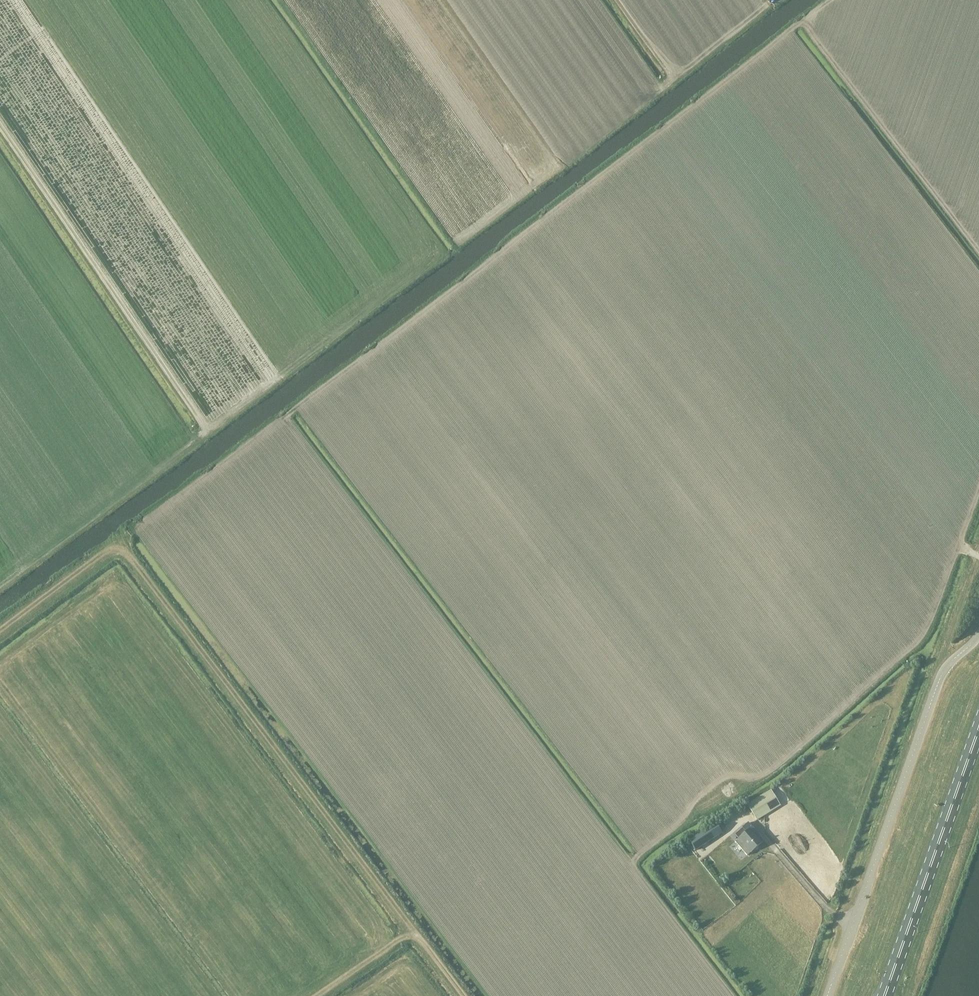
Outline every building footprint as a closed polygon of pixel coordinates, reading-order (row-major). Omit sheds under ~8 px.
[(756,820),(780,806),(770,790),(746,804),(756,820)] [(714,823),(688,840),(694,850),(720,833),(714,823)] [(737,839),(733,842),(746,856),(750,853),(761,843),(753,834),(756,832),(748,823),(741,829),(734,835),(737,839)]
